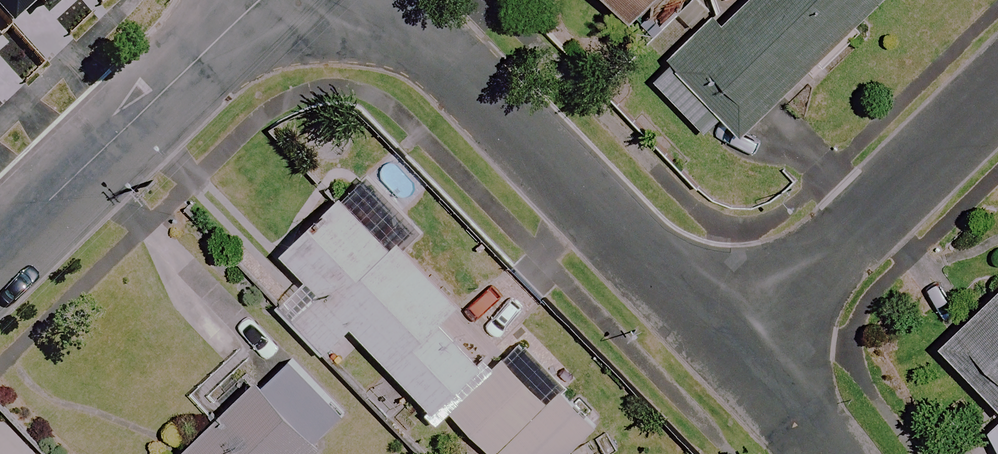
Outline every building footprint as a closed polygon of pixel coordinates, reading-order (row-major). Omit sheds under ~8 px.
[(630,24),(655,0),(607,0),(630,24)] [(722,28),(715,20),(652,81),(703,134),(721,118),(740,138),(883,0),(751,0),(722,28)] [(389,251),(339,200),(282,255),(306,280),(276,310),(321,356),(350,328),(433,412),(480,366),(438,324),(457,305),(396,244),(389,251)] [(939,350),(997,411),(997,294),(939,350)] [(285,359),(185,453),(314,453),(346,424),(285,359)] [(501,362),(449,414),(489,453),(567,453),(593,428),(560,394),(524,386),(501,362)] [(981,433),(994,453),(997,453),(997,417),(981,433)]
